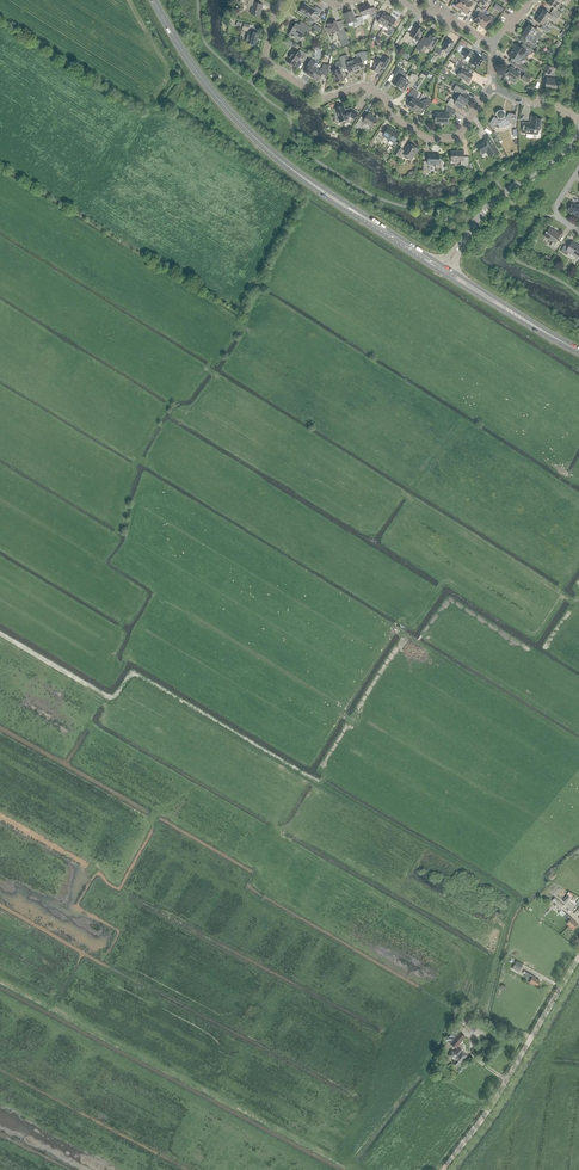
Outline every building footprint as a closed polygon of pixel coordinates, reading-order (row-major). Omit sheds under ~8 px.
[(256,0),(246,0),(246,1),(248,1),(247,4),(252,6),(250,14),(259,16),(261,9),(263,5),(255,3),(256,0)] [(460,10),(466,0),(457,0),(458,1),(455,6),(460,10)] [(472,0),(467,0),(466,0),(460,10),(466,13),(469,8),(473,10),(477,3),(472,0)] [(561,13),(556,10),(560,4),(553,0),(549,0),(547,4),(553,8),(551,11),(558,16),(559,16),(561,13)] [(321,10),(315,6),(313,9),(304,3),(299,11),(309,18),(312,13),(317,16),(321,10)] [(370,9),(368,4),(358,8),(361,16),(370,13),(371,18),(376,16),(378,10),(375,9),(374,7),(370,9)] [(473,21),(478,25),(484,15),(481,14),(482,10),(478,7),(473,14),(476,16),(473,21)] [(543,10),(539,15),(548,22),(550,19),(554,21),(558,16),(551,11),(549,14),(543,10)] [(360,22),(358,17),(354,19),(351,11),(343,14),(347,24),(352,22),(354,27),(361,24),(360,22)] [(379,23),(383,26),(389,16),(387,15),(387,14),(383,12),(378,21),(375,19),(372,27),(375,29),(379,23)] [(487,17),(484,15),(478,25),(484,28),(487,23),(490,25),(495,18),(490,15),(487,17)] [(539,15),(535,21),(542,25),(540,28),(544,31),(547,33),(549,30),(545,27),(548,22),(539,15)] [(392,18),(389,16),(383,26),(388,29),(385,33),(390,36),(394,29),(391,27),(396,20),(392,17),(392,18)] [(339,30),(335,21),(327,24),(328,27),(326,28),(328,34),(331,33),(331,35),(337,32),(340,40),(347,38),(343,29),(339,30)] [(310,29),(300,22),(298,26),(295,24),(288,35),(299,41),(305,31),(308,33),(310,29)] [(258,34),(250,32),(252,25),(244,23),(242,30),(248,32),(245,43),(255,46),(258,34)] [(407,43),(411,37),(417,40),(423,30),(415,25),(413,29),(413,30),(410,34),(406,32),(402,39),(407,43)] [(540,36),(544,31),(540,28),(537,26),(535,29),(529,25),(525,31),(534,37),(536,34),(540,36)] [(537,39),(534,37),(525,31),(521,36),(528,41),(526,44),(534,49),(536,46),(534,44),(534,43),(535,43),(536,41),(536,40),(537,39)] [(423,53),(427,47),(431,50),(437,40),(430,35),(427,39),(424,37),(416,48),(423,53)] [(454,44),(447,39),(442,47),(438,44),(433,52),(439,55),(443,50),(448,53),(454,44)] [(516,44),(512,50),(522,57),(525,59),(528,55),(531,54),(533,52),(535,53),(535,52),(523,43),(520,47),(516,44)] [(470,52),(470,51),(465,48),(461,54),(466,57),(467,56),(471,58),(469,62),(477,68),(482,60),(474,54),(470,52)] [(293,50),(286,61),(294,66),(299,57),(302,59),(306,54),(300,50),(298,53),(293,50)] [(527,69),(520,65),(521,64),(518,63),(522,57),(512,50),(508,56),(518,63),(515,67),(524,73),(527,69)] [(365,52),(362,52),(355,54),(357,59),(353,60),(356,70),(363,68),(360,59),(364,58),(365,52)] [(349,73),(356,70),(353,60),(349,61),(346,55),(339,57),(342,66),(347,65),(349,73)] [(390,60),(384,57),(381,62),(376,59),(374,62),(372,60),(370,60),(370,67),(371,68),(370,69),(377,73),(381,66),(385,68),(390,60)] [(309,58),(305,64),(309,67),(304,73),(311,77),(316,68),(318,65),(315,62),(309,58)] [(343,69),(341,62),(335,64),(337,70),(331,72),(335,83),(343,80),(340,70),(343,69)] [(460,71),(457,75),(465,80),(464,81),(468,84),(471,79),(470,79),(472,76),(467,73),(470,69),(458,62),(454,68),(460,71)] [(320,70),(316,68),(311,77),(317,81),(321,74),(323,75),(327,76),(329,65),(324,64),(320,70)] [(546,65),(543,71),(549,75),(553,68),(546,65)] [(397,76),(392,84),(398,88),(406,75),(403,73),(404,72),(397,67),(393,74),(397,76)] [(514,81),(519,74),(509,67),(504,75),(514,81)] [(398,88),(404,91),(409,84),(413,86),(418,78),(411,73),(409,77),(406,75),(398,88)] [(530,77),(525,73),(521,78),(527,82),(530,77)] [(545,91),(555,92),(557,79),(546,78),(545,91)] [(459,95),(457,98),(466,104),(470,98),(463,93),(465,89),(457,83),(452,90),(459,95)] [(408,97),(411,99),(407,106),(412,110),(418,101),(415,99),(418,94),(412,90),(408,97)] [(452,109),(455,105),(462,110),(466,104),(457,98),(455,101),(451,98),(446,105),(452,109)] [(421,103),(418,101),(412,110),(418,113),(421,108),(425,110),(431,101),(427,99),(422,101),(421,103)] [(435,123),(448,124),(448,115),(453,115),(453,114),(455,111),(446,105),(445,113),(435,113),(435,123)] [(336,114),(335,114),(337,118),(338,117),(340,122),(348,119),(347,118),(350,117),(353,119),(357,112),(351,108),(345,110),(343,106),(334,109),(336,114)] [(497,119),(493,117),(489,123),(494,130),(495,127),(499,128),(503,128),(507,126),(511,123),(514,126),(516,115),(508,113),(506,117),(504,117),(504,116),(505,115),(505,114),(504,113),(504,112),(503,111),(502,110),(501,110),(500,110),(499,110),(498,111),(497,112),(496,113),(496,114),(496,115),(496,116),(496,117),(497,117),(497,118),(497,119)] [(371,116),(368,113),(364,119),(361,116),(355,125),(361,129),(364,124),(372,128),(377,120),(371,116)] [(540,129),(541,128),(540,126),(541,119),(535,118),(536,116),(531,116),(530,124),(522,123),(521,133),(536,135),(538,134),(538,130),(540,130),(540,129)] [(383,134),(379,132),(376,138),(382,142),(385,138),(394,143),(399,135),(392,130),(393,129),(388,126),(383,134)] [(488,135),(483,138),(485,140),(475,146),(481,155),(486,152),(489,157),(498,151),(488,135)] [(404,151),(401,150),(402,149),(398,147),(393,154),(401,159),(403,155),(411,160),(418,149),(409,143),(404,151)] [(460,161),(460,165),(468,165),(468,157),(463,157),(463,151),(455,151),(455,152),(450,152),(450,161),(460,161)] [(440,168),(440,163),(439,163),(439,154),(427,154),(427,161),(423,161),(423,171),(430,171),(430,164),(435,164),(435,168),(440,168)] [(568,210),(578,217),(578,216),(578,202),(577,206),(573,203),(568,210)] [(550,246),(556,250),(561,242),(557,240),(561,234),(556,231),(556,232),(550,228),(544,236),(553,242),(550,246)] [(560,251),(567,255),(569,252),(578,257),(578,256),(578,247),(576,245),(576,244),(572,242),(568,247),(564,245),(560,251)] [(567,895),(562,900),(566,903),(570,898),(567,895)] [(562,909),(564,906),(554,898),(552,901),(562,909)] [(573,920),(565,913),(561,909),(558,913),(568,921),(566,923),(573,929),(577,924),(572,920),(573,920)] [(517,962),(512,970),(519,973),(523,966),(517,962)] [(536,986),(539,981),(534,978),(535,977),(526,972),(524,976),(530,980),(529,982),(536,986)] [(478,1026),(469,1019),(463,1027),(471,1034),(478,1026)] [(459,1032),(450,1043),(456,1048),(465,1037),(459,1032)] [(454,1060),(453,1062),(458,1066),(462,1061),(463,1062),(467,1056),(459,1050),(456,1054),(452,1050),(448,1055),(454,1060)]
